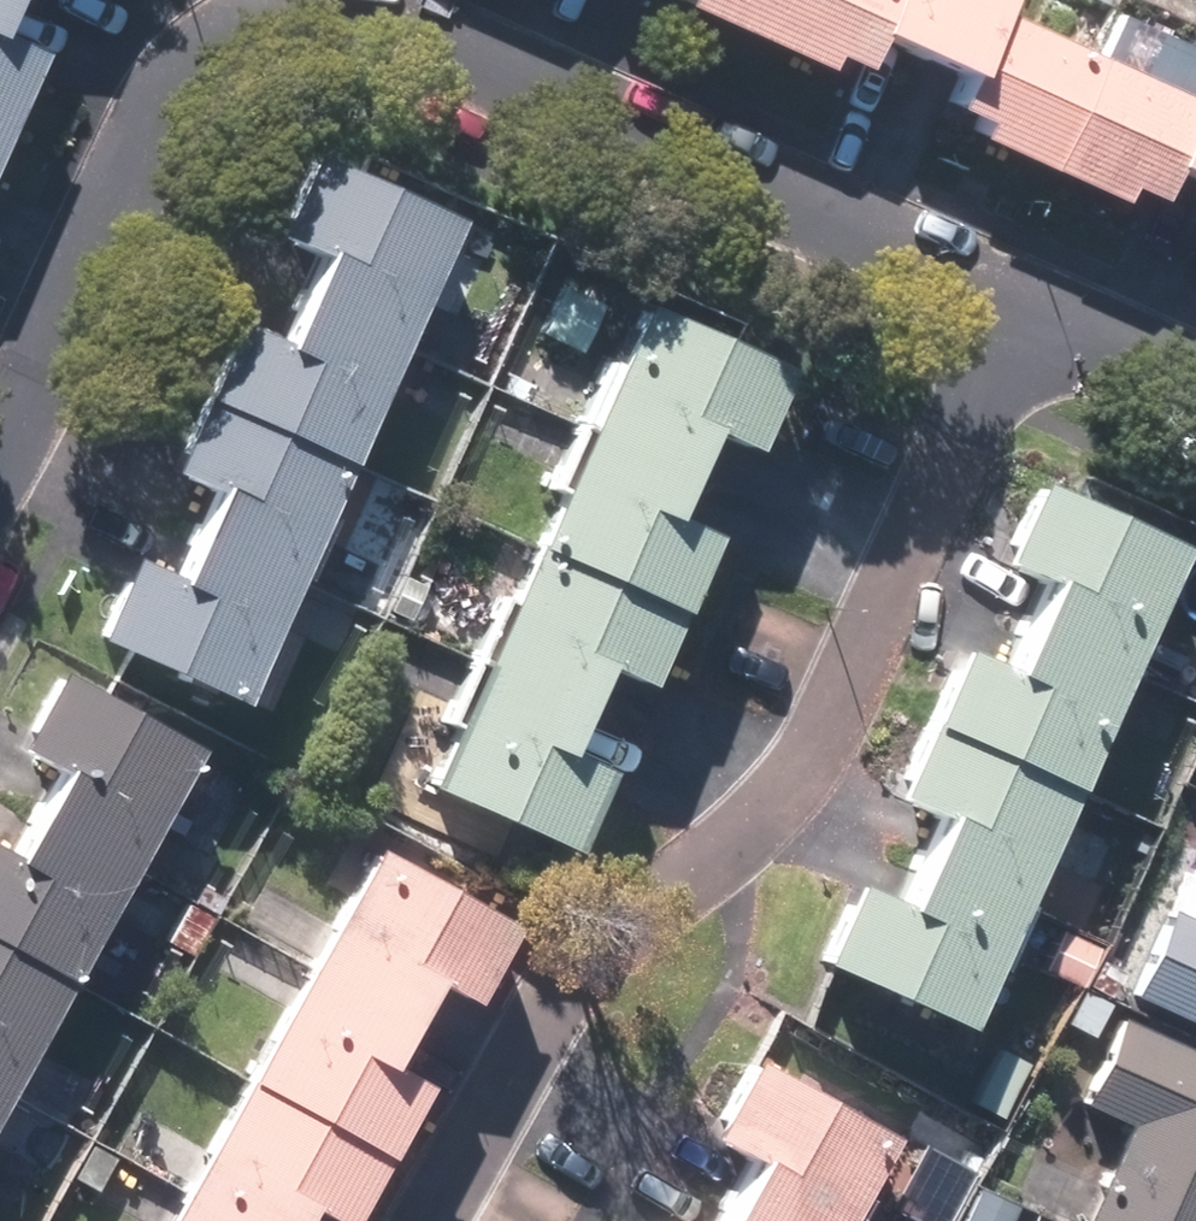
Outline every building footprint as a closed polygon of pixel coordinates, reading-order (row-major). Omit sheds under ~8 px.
[(16,0),(0,0),(0,33),(16,0)] [(668,17),(839,88),(876,0),(675,0),(668,17)] [(872,38),(890,45),(962,72),(946,114),(965,121),(960,135),(1139,203),(1180,93),(992,22),(1000,0),(887,0),(872,38)] [(44,61),(0,40),(0,153),(44,61)] [(1158,168),(1195,185),(1195,81),(1158,168)] [(188,403),(338,468),(443,225),(297,158),(262,239),(304,257),(286,298),(265,345),(222,326),(188,403)] [(522,547),(674,614),(706,541),(656,520),(688,448),(696,429),(746,451),(782,366),(629,300),(522,547)] [(338,468),(188,403),(159,469),(204,488),(185,532),(167,574),(118,553),(81,638),(235,705),(338,468)] [(910,729),(1058,789),(1166,544),(1020,480),(984,561),(1028,580),(992,662),(948,643),(910,729)] [(674,614),(522,547),(417,788),(564,852),(599,771),(557,753),(596,664),(644,685),(674,614)] [(63,982),(186,751),(50,667),(7,747),(47,769),(35,792),(2,854),(0,853),(0,948),(63,982)] [(1058,789),(910,729),(882,792),(927,811),(890,894),(845,875),(805,965),(951,1030),(1058,789)] [(232,1079),(387,1164),(426,1093),(372,1063),(419,977),(474,1007),(516,931),(361,845),(232,1079)] [(1091,882),(1040,859),(1018,908),(1068,931),(1091,882)] [(1163,910),(1125,997),(1195,1028),(1195,925),(1163,910)] [(1056,933),(1037,967),(1075,987),(1054,1025),(1085,1042),(1124,970),(1056,933)] [(0,948),(0,1099),(63,982),(0,948)] [(1109,1018),(1070,1109),(1113,1127),(1073,1220),(1195,1220),(1195,1056),(1109,1018)] [(886,1126),(738,1048),(694,1133),(737,1155),(703,1220),(702,1220),(836,1220),(886,1126)] [(232,1079),(153,1220),(279,1220),(293,1197),(336,1220),(356,1220),(387,1164),(232,1079)]
